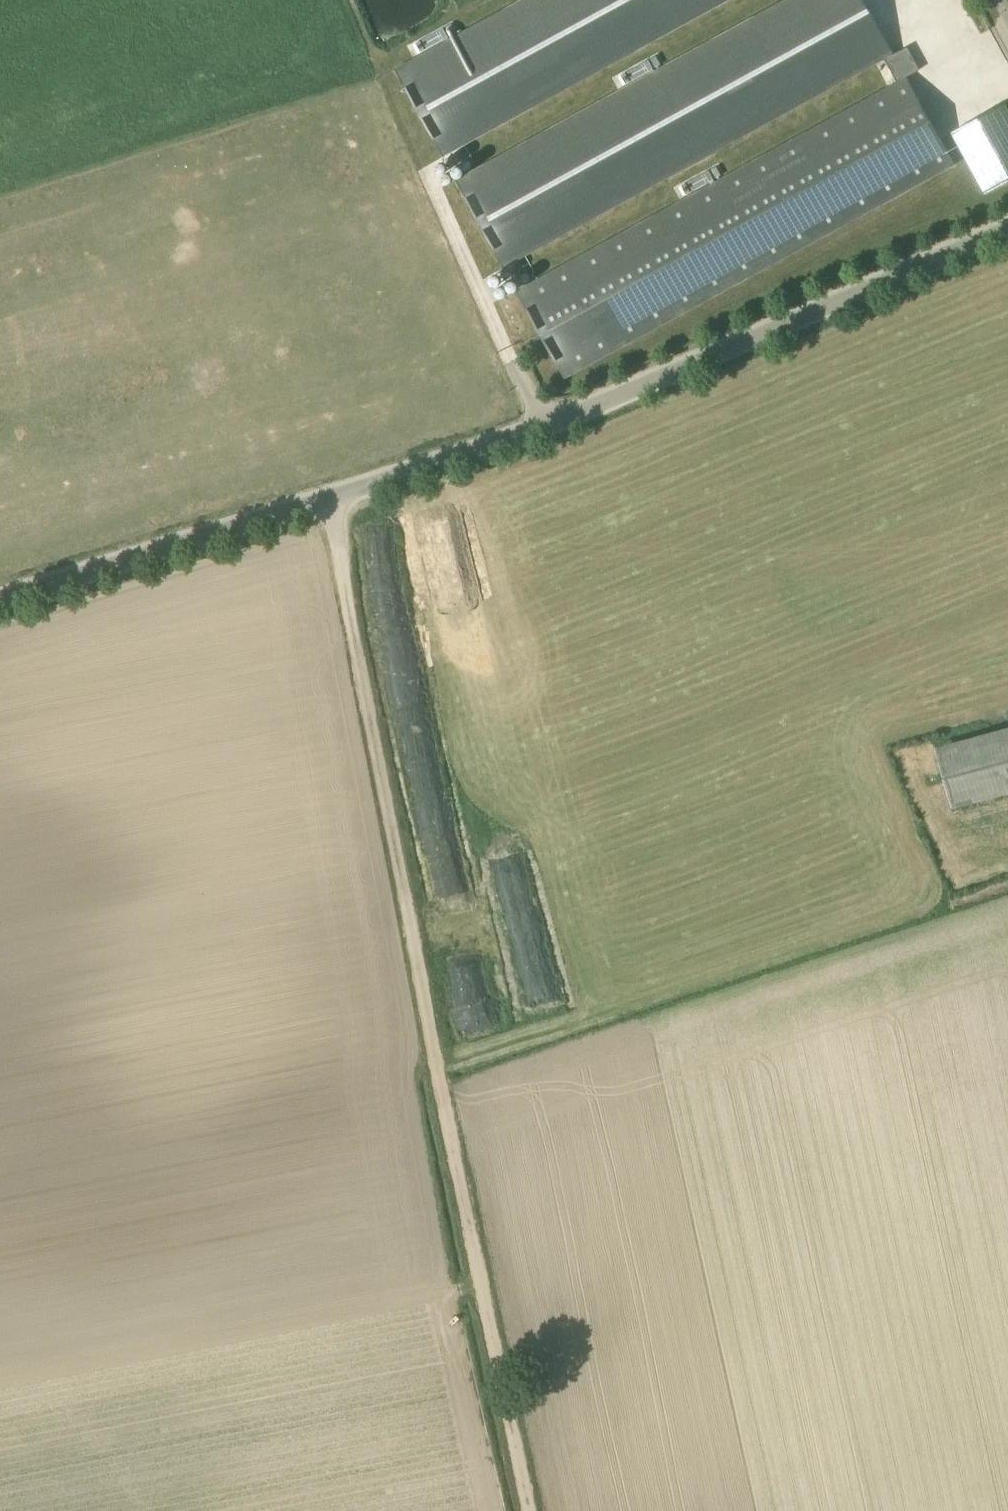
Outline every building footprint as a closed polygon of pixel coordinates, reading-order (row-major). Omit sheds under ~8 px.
[(501,11),(392,70),(439,156),(724,0),(520,0),(501,11)] [(453,181),(499,267),(879,59),(893,85),(513,292),(560,378),(950,165),(903,79),(917,72),(903,46),(889,54),(860,0),(784,0),(453,181)] [(953,132),(986,193),(1007,182),(1007,108),(1006,104),(953,132)] [(949,807),(1007,791),(1007,724),(932,744),(949,807)]
